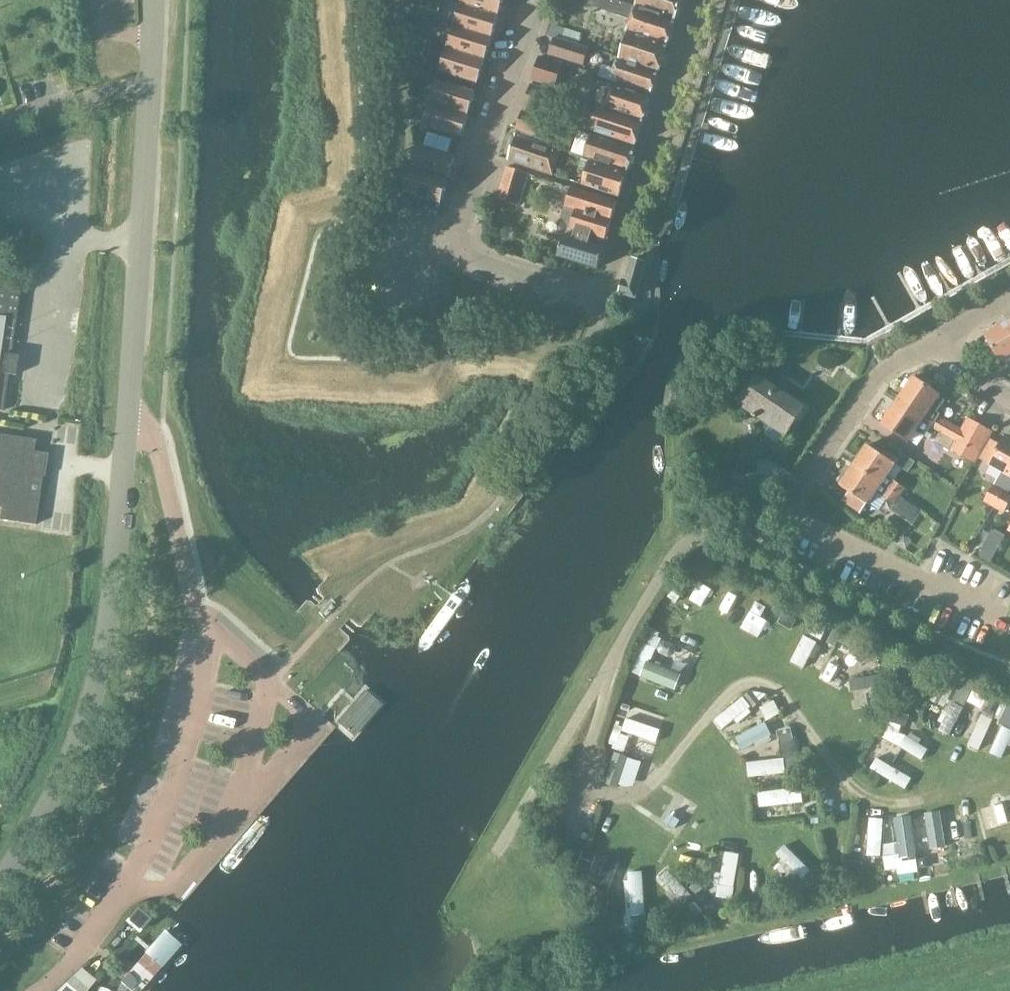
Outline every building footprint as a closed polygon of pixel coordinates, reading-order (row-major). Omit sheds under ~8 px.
[(498,15),(503,0),(461,0),(460,3),(498,15)] [(628,33),(666,45),(674,19),(635,7),(616,0),(576,0),(631,20),(626,32),(628,33)] [(636,4),(635,6),(674,18),(680,0),(637,0),(636,4)] [(556,1),(546,35),(554,38),(554,37),(561,40),(565,29),(554,25),(561,3),(556,1)] [(460,3),(453,26),(491,38),(498,15),(460,3)] [(453,26),(446,49),(485,61),(491,38),(453,26)] [(619,58),(658,70),(658,71),(666,45),(628,33),(619,58)] [(589,48),(561,40),(554,37),(554,38),(549,55),(583,65),(589,48)] [(406,57),(422,62),(428,44),(412,38),(406,57)] [(485,61),(446,49),(439,72),(477,84),(485,61)] [(538,57),(530,81),(555,89),(562,65),(538,57)] [(658,70),(619,58),(618,58),(615,68),(606,65),(602,77),(651,93),(658,70)] [(436,81),(429,104),(468,115),(475,93),(436,81)] [(530,84),(522,107),(544,115),(545,108),(552,110),(558,93),(530,84)] [(611,84),(610,85),(603,107),(643,120),(650,97),(611,84)] [(468,115),(429,104),(422,127),(461,138),(468,115)] [(597,106),(597,107),(595,114),(586,111),(582,126),(635,145),(643,121),(597,106)] [(522,111),(517,130),(550,141),(555,123),(522,111)] [(584,160),(589,161),(591,162),(591,160),(628,172),(635,148),(591,134),(590,136),(578,132),(571,153),(584,158),(584,160)] [(515,134),(507,160),(553,174),(561,150),(549,146),(549,145),(515,134)] [(417,144),(410,168),(448,180),(455,156),(417,144)] [(627,173),(591,162),(589,161),(582,184),(620,196),(627,173)] [(506,165),(496,199),(517,205),(527,172),(506,165)] [(448,180),(410,168),(402,192),(434,202),(430,215),(437,217),(448,180)] [(571,187),(562,215),(570,227),(575,229),(573,237),(564,235),(557,255),(598,268),(604,247),(603,247),(617,201),(571,187)] [(631,259),(625,281),(623,280),(619,293),(635,297),(645,263),(631,259)] [(2,411),(7,374),(14,375),(15,373),(13,373),(14,365),(15,357),(17,358),(17,355),(10,354),(20,289),(0,286),(0,410),(2,411)] [(1009,357),(1009,329),(1007,323),(985,336),(1000,362),(1009,357)] [(787,437),(790,432),(793,434),(798,427),(795,425),(806,408),(757,375),(738,404),(754,415),(753,416),(757,419),(758,417),(787,437)] [(938,414),(936,413),(945,399),(914,378),(898,401),(943,431),(941,433),(956,441),(956,440),(968,447),(980,426),(968,419),(962,431),(936,417),(938,414)] [(917,430),(924,435),(932,424),(898,401),(882,425),(909,442),(917,430)] [(992,432),(980,426),(968,447),(956,440),(956,441),(951,450),(974,463),(992,432)] [(35,525),(45,453),(33,451),(35,439),(0,434),(0,520),(35,525)] [(989,465),(1001,472),(984,502),(994,507),(1009,477),(1009,441),(1004,438),(1001,445),(990,438),(979,458),(989,465)] [(886,475),(895,463),(908,472),(914,463),(900,454),(898,458),(886,451),(883,455),(868,445),(854,466),(900,496),(905,488),(886,475)] [(867,503),(879,511),(887,500),(894,505),(904,512),(901,516),(912,524),(921,511),(900,496),(854,466),(841,486),(849,492),(842,502),(860,514),(867,503)] [(994,507),(1003,512),(1009,499),(1009,477),(994,507)] [(469,581),(462,577),(414,637),(416,645),(422,648),(429,646),(472,588),(469,581)] [(703,607),(710,584),(693,578),(685,601),(703,607)] [(760,624),(781,627),(784,607),(763,604),(760,624)] [(805,669),(817,639),(801,633),(790,663),(805,669)] [(828,682),(845,653),(831,644),(813,674),(828,682)] [(645,660),(639,677),(669,687),(675,670),(645,660)] [(352,740),(383,706),(364,689),(334,724),(352,740)] [(762,717),(777,710),(771,696),(755,703),(762,717)] [(946,697),(932,728),(946,735),(961,703),(946,697)] [(963,738),(977,742),(987,710),(973,706),(963,738)] [(620,748),(626,733),(651,743),(657,726),(619,712),(607,743),(620,748)] [(741,752),(770,739),(758,715),(730,728),(741,752)] [(880,731),(896,733),(897,718),(882,717),(880,731)] [(1009,730),(1009,728),(999,722),(985,749),(998,755),(1009,730)] [(917,758),(925,745),(902,730),(893,743),(917,758)] [(273,827),(331,756),(320,747),(262,818),(273,827)] [(627,757),(614,753),(604,784),(617,788),(627,757)] [(745,776),(775,771),(772,753),(742,758),(745,776)] [(872,753),(865,766),(902,786),(909,773),(872,753)] [(754,805),(798,803),(797,784),(753,786),(754,805)] [(998,825),(984,829),(989,843),(1009,835),(1009,816),(1000,789),(987,794),(998,825)] [(965,798),(952,802),(960,834),(940,839),(944,854),(976,846),(965,798)] [(936,805),(922,806),(924,840),(938,839),(936,805)] [(920,843),(919,824),(906,825),(905,811),(893,812),(895,848),(923,846),(923,857),(938,856),(937,842),(920,843)] [(680,821),(669,814),(664,822),(674,829),(680,821)] [(864,823),(863,852),(876,852),(877,823),(864,823)] [(798,876),(807,867),(781,840),(772,849),(798,876)] [(719,846),(712,879),(730,883),(736,850),(719,846)] [(877,851),(869,868),(884,875),(892,858),(877,851)] [(652,878),(680,904),(690,892),(662,866),(652,878)] [(720,902),(721,887),(710,887),(709,902),(720,902)] [(707,896),(695,901),(700,913),(712,908),(707,896)] [(193,927),(176,913),(120,982),(131,990),(140,990),(193,927)] [(80,969),(57,990),(86,990),(95,981),(80,969)]
